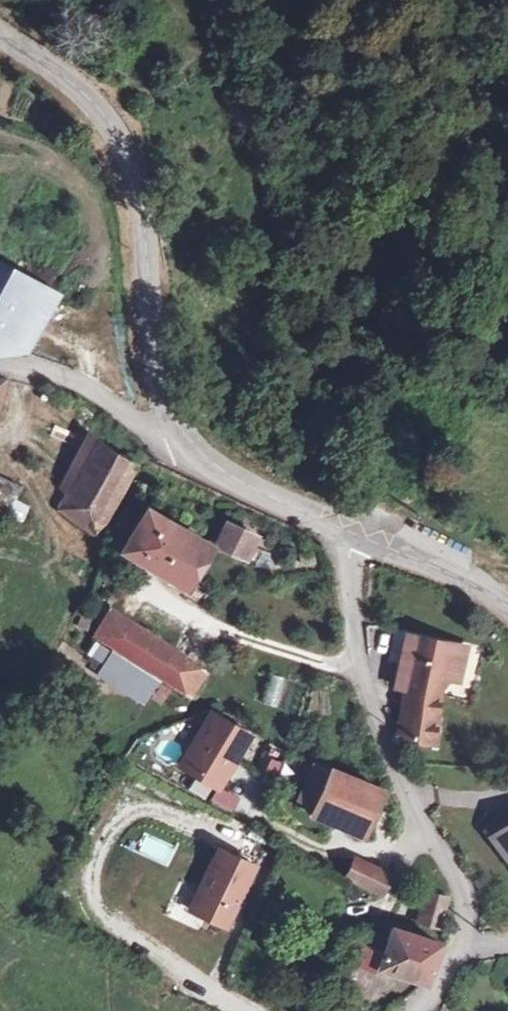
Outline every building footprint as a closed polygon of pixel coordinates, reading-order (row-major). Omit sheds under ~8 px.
[(0,261),(0,345),(20,349),(31,331),(6,314),(28,277),(0,261)] [(52,290),(28,277),(6,314),(31,331),(52,290)] [(140,462),(97,436),(69,490),(110,514),(140,462)] [(3,469),(0,473),(0,503),(12,511),(27,484),(3,469)] [(110,514),(69,490),(64,510),(99,532),(110,514)] [(185,534),(149,513),(128,549),(164,570),(185,534)] [(258,541),(229,527),(219,548),(248,562),(258,541)] [(212,550),(185,534),(164,570),(190,585),(212,550)] [(137,625),(114,610),(99,634),(122,649),(137,625)] [(168,645),(137,625),(122,649),(153,669),(166,648),(168,645)] [(416,636),(407,634),(395,686),(404,688),(416,636)] [(467,647),(416,636),(404,688),(404,691),(402,709),(401,736),(437,744),(437,715),(437,697),(445,669),(461,673),(467,647)] [(143,700),(149,691),(153,694),(161,682),(156,679),(113,652),(104,646),(104,648),(97,644),(92,652),(107,663),(100,673),(143,700)] [(183,659),(166,648),(153,669),(171,681),(183,659)] [(199,669),(183,659),(171,681),(186,690),(199,669)] [(264,703),(278,706),(284,676),(270,673),(264,703)] [(246,728),(213,709),(184,758),(217,778),(246,728)] [(381,790),(322,757),(303,794),(361,828),(381,790)] [(497,828),(507,844),(507,820),(497,828)] [(255,866),(219,851),(193,911),(229,927),(255,866)] [(356,856),(347,871),(386,894),(390,877),(356,856)] [(445,895),(427,890),(417,921),(436,928),(445,895)] [(442,948),(395,925),(380,962),(427,983),(442,948)]
